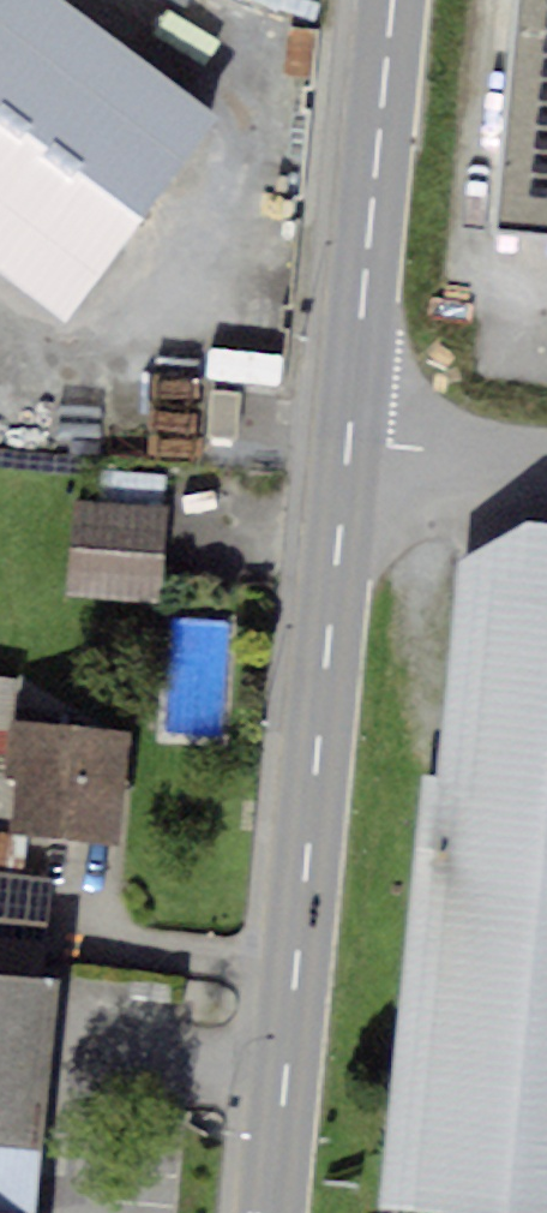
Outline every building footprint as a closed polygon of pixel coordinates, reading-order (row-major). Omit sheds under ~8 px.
[(67,324),(224,117),(68,0),(0,0),(0,273),(67,324)] [(489,227),(546,233),(546,0),(512,0),(489,227)] [(459,561),(436,776),(420,775),(375,1208),(420,1212),(546,1212),(546,521),(526,519),(459,561)] [(167,523),(82,520),(78,619),(164,623),(167,523)] [(125,737),(14,725),(8,775),(23,777),(18,825),(114,835),(125,737)] [(0,877),(0,937),(39,942),(47,883),(0,877)] [(0,979),(0,1158),(49,1164),(72,988),(0,979)] [(0,1158),(0,1212),(42,1212),(49,1164),(0,1158)]
